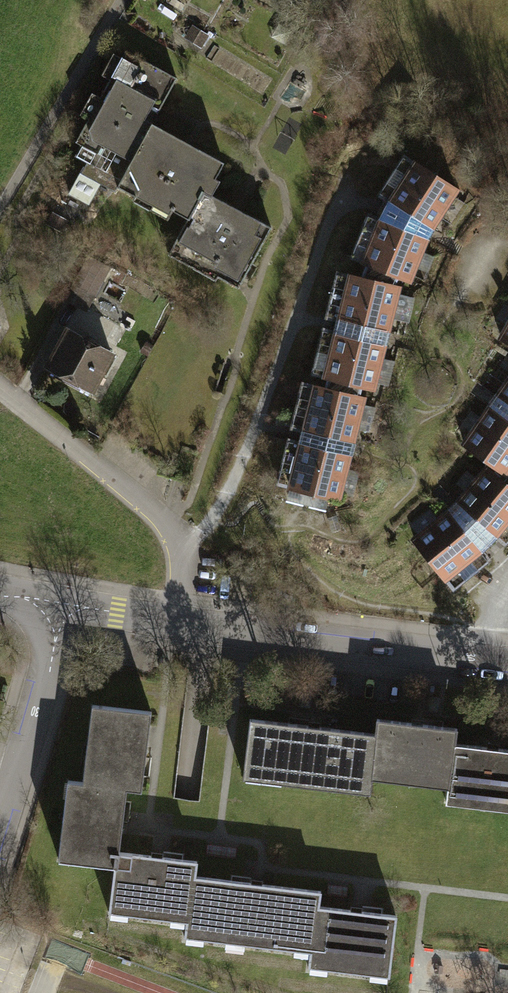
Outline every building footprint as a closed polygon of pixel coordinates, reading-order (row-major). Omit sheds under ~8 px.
[(154,115),(172,80),(114,51),(101,75),(109,79),(98,100),(91,96),(78,119),(86,123),(75,143),(82,147),(75,160),(83,165),(69,192),(91,204),(99,188),(112,195),(117,185),(150,122),(154,115)] [(221,159),(150,122),(117,185),(134,194),(132,198),(148,207),(147,210),(166,220),(170,213),(188,222),(204,191),(221,159)] [(454,203),(457,198),(401,163),(375,202),(386,209),(380,219),(429,243),(441,224),(453,231),(466,210),(454,203)] [(271,226),(204,191),(188,222),(170,257),(216,281),(219,276),(239,287),(271,226)] [(63,231),(70,217),(48,206),(41,219),(63,231)] [(422,257),(429,243),(380,219),(375,228),(363,223),(344,267),(359,274),(392,287),(406,293),(415,273),(423,277),(431,261),(422,257)] [(88,311),(112,266),(88,253),(64,299),(88,311)] [(392,287),(359,274),(356,283),(390,291),(392,287)] [(397,300),(398,293),(390,291),(356,283),(333,278),(322,324),(335,326),(333,332),(386,345),(391,323),(407,326),(412,303),(397,300)] [(495,342),(507,349),(507,317),(495,342)] [(115,358),(67,329),(43,369),(92,397),(115,358)] [(382,363),(386,345),(333,332),(332,337),(320,334),(309,381),(325,384),(359,392),(374,396),(376,388),(387,390),(393,366),(382,363)] [(487,406),(507,421),(507,377),(487,406)] [(359,392),(325,384),(322,395),(357,404),(359,392)] [(362,411),(363,406),(357,404),(322,395),(299,389),(287,435),(299,438),(298,444),(350,457),(356,435),(367,438),(373,414),(362,411)] [(456,448),(490,473),(501,481),(507,486),(507,421),(487,406),(456,448)] [(346,475),(350,457),(298,444),(297,448),(284,445),(273,492),(305,500),(337,508),(339,500),(352,503),(358,478),(346,475)] [(487,478),(497,487),(501,481),(490,473),(487,478)] [(446,517),(485,555),(493,548),(502,556),(507,550),(507,497),(497,487),(487,478),(484,476),(446,517)] [(446,517),(405,550),(447,601),(484,572),(476,562),(485,555),(446,517)] [(141,790),(149,713),(91,707),(83,784),(123,788),(141,790)] [(247,720),(241,777),(367,791),(369,774),(373,733),(247,720)] [(373,733),(369,774),(450,783),(454,744),(456,728),(375,720),(373,733)] [(454,744),(450,783),(447,806),(507,812),(507,750),(454,744)] [(116,851),(123,788),(83,784),(66,782),(58,857),(115,863),(116,851)] [(196,859),(116,851),(115,863),(109,917),(189,925),(194,877),(196,859)] [(189,925),(188,938),(314,952),(319,907),(321,890),(194,877),(189,925)] [(396,915),(319,907),(314,952),(313,969),(389,977),(396,915)]
